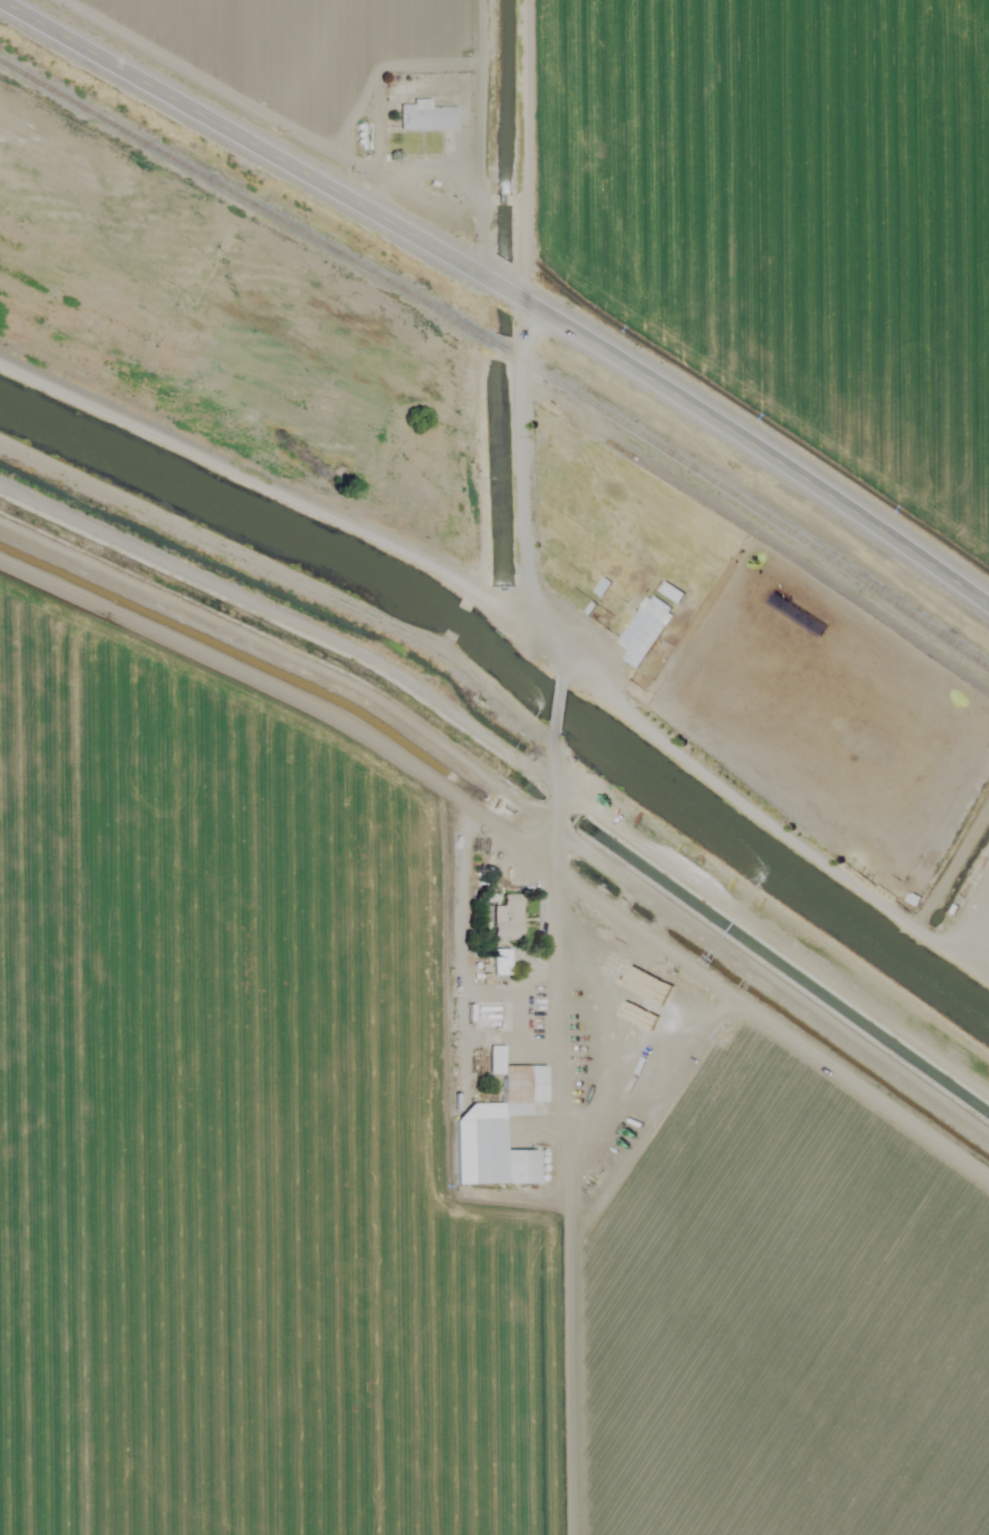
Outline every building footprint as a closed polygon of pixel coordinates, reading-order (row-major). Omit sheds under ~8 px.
[(454,106),(427,106),(427,101),(398,102),(399,130),(455,128),(454,106)] [(590,591),(599,597),(609,581),(600,576),(590,591)] [(681,593),(662,580),(656,590),(675,603),(681,593)] [(616,640),(627,647),(619,659),(634,668),(671,610),(645,593),(616,640)] [(491,906),(492,939),(520,939),(518,898),(501,898),(501,905),(491,906)] [(509,965),(509,950),(492,950),(492,974),(504,974),(504,965),(509,965)] [(501,1046),(487,1046),(488,1067),(489,1067),(490,1073),(501,1073),(501,1046)] [(453,1184),(534,1184),(534,1151),(501,1151),(501,1116),(527,1116),(526,1103),(542,1103),(541,1066),(504,1066),(504,1106),(453,1106),(453,1184)]
